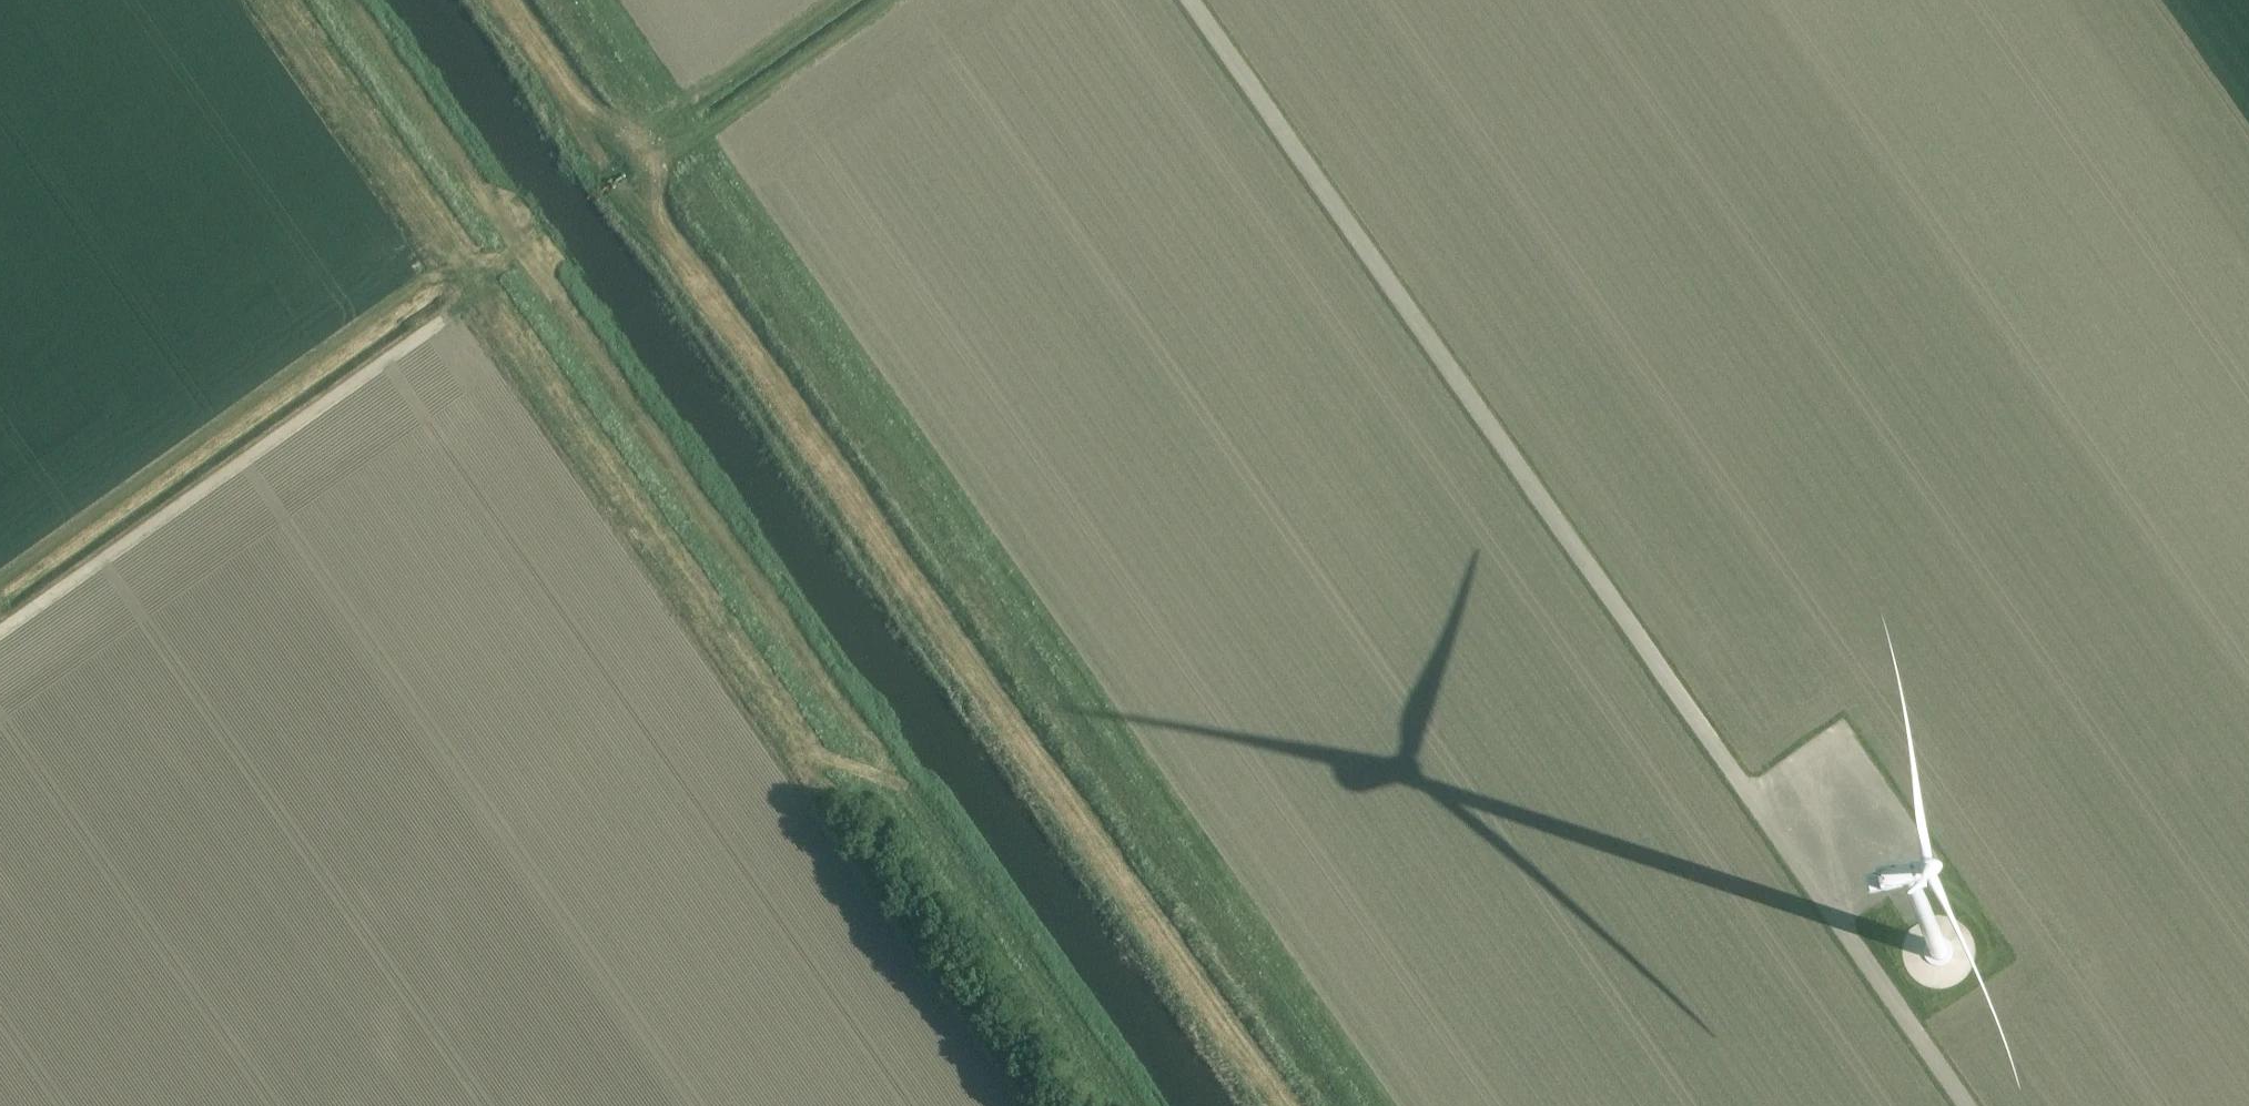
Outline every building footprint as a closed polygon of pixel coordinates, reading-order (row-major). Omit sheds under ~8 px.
[(1929,950),(1929,952),(1929,954),(1929,955),(1930,957),(1931,958),(1933,960),(1934,961),(1936,961),(1938,962),(1940,962),(1942,961),(1943,961),(1945,960),(1946,958),(1947,957),(1948,955),(1949,953),(1949,952),(1949,950),(1948,948),(1947,946),(1946,945),(1945,944),(1943,943),(1943,942),(1941,942),(1939,942),(1937,942),(1936,942),(1934,943),(1932,944),(1931,945),(1930,947),(1929,948),(1929,950)]
